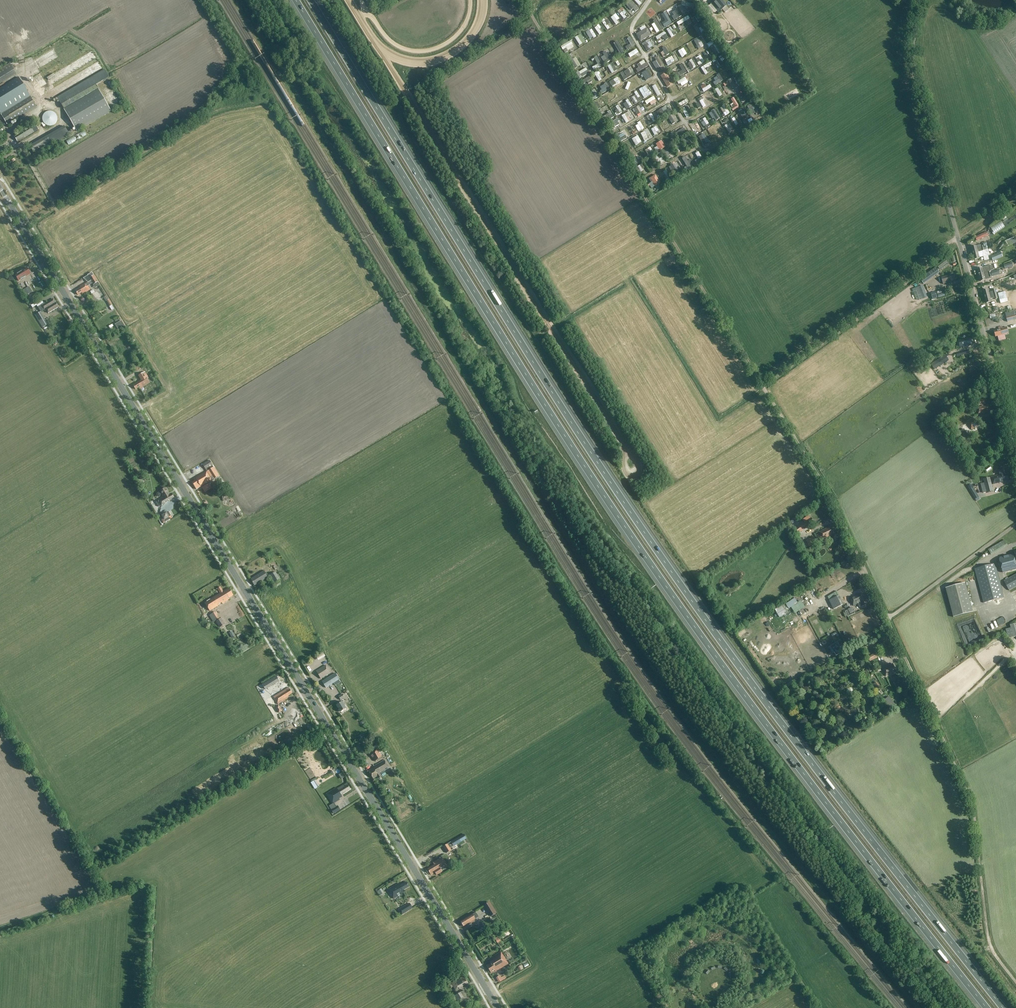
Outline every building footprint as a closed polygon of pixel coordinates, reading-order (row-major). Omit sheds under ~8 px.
[(710,4),(718,13),(726,6),(721,0),(715,0),(710,4)] [(638,13),(641,9),(638,6),(637,8),(631,2),(629,4),(638,13)] [(625,8),(616,13),(623,22),(634,15),(629,8),(626,10),(625,8)] [(679,19),(682,16),(676,10),(674,13),(675,14),(673,17),(675,19),(677,17),(679,19)] [(671,24),(675,22),(671,14),(667,16),(671,24)] [(684,28),(697,23),(694,15),(679,21),(682,28),(683,27),(684,28)] [(611,28),(617,25),(612,18),(607,21),(611,28)] [(663,18),(659,20),(662,28),(659,29),(660,31),(667,28),(663,18)] [(602,34),(607,32),(602,22),(597,24),(602,34)] [(6,30),(14,47),(23,43),(16,26),(6,30)] [(594,29),(595,33),(592,34),(593,38),(601,35),(598,27),(594,29)] [(669,30),(660,35),(662,38),(671,33),(669,30)] [(586,44),(590,42),(585,34),(581,36),(586,44)] [(646,42),(652,50),(659,45),(653,37),(646,42)] [(698,39),(702,47),(708,45),(704,37),(698,39)] [(569,43),(572,49),(579,45),(576,39),(569,43)] [(623,45),(620,47),(623,52),(631,48),(628,40),(622,43),(623,45)] [(714,46),(716,51),(720,49),(722,52),(725,51),(722,43),(714,46)] [(668,50),(665,51),(667,56),(674,52),(671,44),(666,46),(668,50)] [(602,64),(622,51),(618,45),(603,55),(599,57),(602,61),(600,61),(602,64)] [(680,52),(682,58),(690,56),(688,49),(680,52)] [(717,63),(720,61),(718,57),(717,57),(714,50),(710,51),(712,55),(711,56),(713,60),(715,59),(717,63)] [(728,59),(730,58),(728,53),(719,57),(724,65),(730,62),(728,59)] [(677,54),(669,58),(670,60),(667,61),(664,54),(660,56),(661,59),(658,61),(661,67),(679,59),(677,54)] [(688,72),(700,65),(696,58),(693,59),(694,61),(692,62),(690,60),(684,64),(688,72)] [(30,69),(40,69),(39,61),(30,61),(30,69)] [(618,61),(612,65),(616,72),(622,68),(618,61)] [(88,77),(106,68),(103,62),(85,71),(88,77)] [(10,63),(0,70),(0,83),(16,73),(10,63)] [(625,71),(629,78),(640,72),(636,65),(625,71)] [(677,72),(674,73),(676,78),(686,72),(682,65),(679,66),(681,71),(677,73),(677,72)] [(56,97),(63,109),(97,90),(95,86),(108,79),(104,71),(56,97)] [(698,71),(693,72),(694,74),(690,76),(693,83),(697,82),(695,77),(700,75),(698,71)] [(59,72),(52,75),(56,83),(66,78),(64,73),(61,75),(59,72)] [(666,73),(661,77),(667,87),(672,84),(666,73)] [(87,78),(84,74),(71,82),(74,86),(87,78)] [(614,80),(617,85),(625,80),(622,75),(614,80)] [(636,77),(641,85),(644,83),(643,80),(645,78),(643,75),(641,76),(640,75),(636,77)] [(31,97),(19,78),(0,89),(0,113),(7,125),(36,107),(30,98),(31,97)] [(51,90),(55,86),(50,80),(45,84),(51,90)] [(726,84),(729,89),(735,85),(732,80),(726,84)] [(606,84),(608,87),(604,88),(606,92),(615,87),(612,81),(606,84)] [(652,83),(645,87),(651,96),(656,93),(654,89),(655,88),(652,83)] [(722,86),(714,91),(718,98),(726,93),(722,86)] [(745,88),(746,91),(740,93),(742,97),(746,95),(747,96),(751,95),(748,87),(745,88)] [(63,110),(75,131),(110,112),(97,90),(63,110)] [(609,101),(618,99),(616,90),(612,91),(612,93),(608,94),(609,101)] [(733,99),(739,107),(742,105),(736,96),(733,99)] [(646,112),(651,109),(646,102),(641,105),(646,112)] [(622,103),(619,106),(624,112),(628,109),(622,103)] [(658,112),(657,111),(651,115),(655,121),(671,112),(668,106),(658,112)] [(691,117),(695,114),(688,106),(685,109),(691,117)] [(720,120),(724,116),(718,108),(714,112),(720,120)] [(626,113),(629,120),(638,117),(636,110),(626,113)] [(57,120),(57,119),(57,118),(57,117),(56,116),(56,115),(55,115),(55,114),(54,114),(53,113),(52,113),(51,112),(50,112),(49,112),(48,113),(47,113),(46,113),(46,114),(45,114),(44,115),(44,116),(43,116),(43,117),(43,118),(43,119),(43,120),(43,121),(43,122),(44,123),(44,124),(45,124),(45,125),(46,125),(46,126),(47,126),(48,126),(49,126),(50,126),(51,126),(52,126),(53,126),(54,125),(55,124),(56,123),(56,122),(57,122),(57,121),(57,120)] [(663,120),(668,130),(675,126),(671,117),(663,120)] [(696,124),(698,128),(702,133),(707,129),(702,121),(696,124)] [(18,142),(34,133),(39,130),(35,123),(30,126),(14,136),(18,142)] [(656,127),(658,133),(664,131),(662,124),(656,127)] [(68,135),(64,126),(30,147),(35,155),(68,135)] [(73,142),(92,134),(90,129),(71,138),(73,142)] [(640,139),(637,141),(639,145),(648,140),(644,133),(638,137),(640,139)] [(663,147),(664,146),(665,148),(671,145),(667,138),(660,142),(663,147)] [(661,165),(657,158),(653,160),(658,167),(661,165)] [(677,163),(683,175),(686,173),(685,171),(688,169),(685,165),(682,167),(681,164),(684,163),(683,160),(677,163)] [(669,182),(674,179),(670,173),(672,171),(669,167),(663,171),(669,182)] [(660,184),(655,175),(650,178),(655,187),(660,184)] [(987,232),(975,237),(977,241),(988,236),(987,232)] [(1015,242),(1015,239),(1015,237),(1006,242),(1009,246),(1015,242)] [(973,254),(975,260),(979,258),(979,257),(984,256),(985,261),(989,260),(988,254),(989,254),(988,249),(985,250),(973,254)] [(993,261),(1003,257),(1001,252),(991,257),(993,261)] [(977,269),(979,275),(990,272),(992,272),(994,271),(993,267),(990,267),(989,266),(977,269)] [(920,279),(924,285),(940,273),(936,267),(920,279)] [(20,273),(15,276),(18,281),(23,278),(31,274),(28,268),(20,273)] [(990,279),(990,278),(1000,275),(998,270),(992,272),(990,272),(979,275),(980,281),(985,280),(990,279)] [(952,274),(942,277),(943,284),(954,281),(953,280),(955,279),(954,275),(952,275),(952,274)] [(98,282),(94,276),(89,279),(93,285),(98,282)] [(76,291),(78,295),(82,293),(83,294),(90,290),(88,287),(90,286),(88,283),(84,285),(81,286),(82,288),(76,291)] [(916,288),(920,300),(927,297),(922,285),(916,288)] [(25,289),(22,291),(25,295),(26,296),(29,294),(32,292),(29,287),(26,288),(25,289)] [(983,291),(985,297),(997,294),(996,289),(993,290),(993,291),(989,293),(988,290),(983,291)] [(990,299),(994,298),(995,299),(998,299),(997,294),(985,297),(986,304),(991,302),(990,299)] [(106,296),(103,298),(106,301),(109,307),(111,306),(112,306),(110,304),(109,300),(108,300),(106,296)] [(45,312),(47,311),(47,313),(58,307),(55,302),(53,298),(45,303),(44,302),(37,306),(41,312),(44,310),(45,312)] [(43,328),(49,324),(41,312),(35,315),(43,328)] [(121,321),(115,325),(118,330),(124,326),(121,321)] [(1007,327),(994,331),(995,337),(1008,334),(1007,327)] [(969,338),(958,341),(960,348),(971,345),(970,344),(972,343),(971,338),(969,339),(969,338)] [(128,353),(135,358),(137,354),(130,349),(128,353)] [(945,356),(931,365),(934,370),(949,361),(945,356)] [(150,383),(147,378),(148,377),(145,373),(139,376),(141,381),(133,386),(135,389),(139,388),(140,389),(150,383)] [(988,405),(976,408),(978,415),(989,412),(988,411),(990,411),(988,405)] [(974,418),(967,423),(971,430),(978,426),(974,418)] [(207,472),(212,480),(219,476),(214,468),(213,468),(209,461),(203,465),(207,472)] [(998,469),(1000,475),(991,477),(993,485),(996,484),(996,483),(1007,481),(1006,480),(1008,479),(1007,474),(1005,475),(1003,468),(998,469)] [(196,490),(212,480),(207,472),(198,477),(199,478),(196,479),(196,480),(192,483),(196,490)] [(983,479),(984,483),(981,484),(983,493),(987,492),(987,493),(993,492),(990,478),(983,479)] [(980,498),(983,496),(978,485),(974,487),(980,498)] [(969,490),(975,499),(979,497),(973,487),(969,490)] [(158,500),(159,502),(157,503),(159,507),(161,506),(162,506),(174,499),(172,494),(170,495),(165,489),(160,492),(163,497),(158,500)] [(232,508),(240,505),(238,499),(229,502),(232,508)] [(164,524),(170,520),(167,514),(160,518),(164,524)] [(811,518),(803,524),(796,529),(799,533),(806,528),(814,522),(811,518)] [(820,535),(816,537),(818,542),(832,536),(831,534),(832,533),(829,527),(819,532),(820,535)] [(806,541),(809,546),(817,543),(814,537),(806,541)] [(1005,540),(988,550),(991,555),(1008,545),(1005,540)] [(999,560),(1002,573),(1015,569),(1015,564),(1013,554),(1000,558),(999,560)] [(995,564),(975,569),(984,603),(1004,598),(995,564)] [(251,579),(255,586),(268,578),(264,572),(251,579)] [(276,572),(273,574),(270,575),(274,582),(280,579),(276,572)] [(1004,581),(1009,590),(1015,587),(1015,575),(1004,581)] [(946,588),(953,617),(973,612),(965,583),(946,588)] [(233,596),(229,588),(223,592),(220,587),(217,589),(220,593),(205,603),(210,611),(219,605),(219,604),(222,603),(222,604),(230,599),(229,598),(233,596)] [(849,598),(853,606),(858,604),(860,607),(864,605),(861,600),(863,599),(860,593),(849,598)] [(800,602),(804,608),(807,607),(800,596),(791,601),(795,607),(792,608),(794,612),(800,609),(797,604),(800,602)] [(844,605),(839,596),(829,600),(834,610),(835,609),(844,605)] [(849,610),(851,615),(859,610),(857,606),(849,610)] [(1011,618),(1012,619),(1015,617),(1015,614),(1013,610),(1000,617),(1003,622),(1011,618)] [(221,619),(216,622),(220,628),(225,625),(221,619)] [(231,630),(235,629),(237,634),(241,633),(239,623),(230,625),(231,630)] [(1015,623),(1010,625),(1011,628),(1006,629),(1008,638),(1015,636),(1015,628),(1015,623)] [(833,651),(836,656),(842,653),(839,647),(833,651)] [(871,656),(868,657),(870,662),(878,657),(876,653),(871,655),(871,656)] [(893,664),(882,668),(886,676),(895,672),(894,670),(895,670),(893,664)] [(326,666),(317,671),(319,674),(318,675),(321,679),(330,673),(326,666)] [(335,674),(322,682),(326,688),(339,680),(335,674)] [(274,698),(278,705),(287,699),(286,698),(292,694),(289,688),(274,698)] [(885,699),(888,705),(893,702),(890,696),(885,699)] [(342,702),(336,706),(341,712),(346,709),(342,702)] [(381,756),(377,749),(377,748),(369,753),(374,762),(382,757),(381,756)] [(384,761),(376,766),(380,773),(380,772),(381,773),(389,769),(384,761)] [(375,768),(368,771),(373,779),(377,777),(378,779),(382,777),(379,773),(380,773),(376,766),(374,767),(375,768)] [(336,788),(326,794),(332,805),(340,800),(339,799),(342,797),(341,795),(350,790),(347,784),(337,789),(336,788)] [(451,842),(453,847),(454,847),(467,839),(464,834),(451,842)] [(450,849),(453,847),(451,842),(443,847),(447,853),(451,851),(450,849)] [(434,865),(427,869),(431,875),(435,873),(437,875),(442,872),(441,870),(446,866),(443,860),(441,858),(433,863),(434,865)] [(398,884),(388,890),(393,899),(401,894),(401,893),(403,892),(402,889),(408,885),(406,882),(400,886),(398,884)] [(490,917),(496,914),(496,913),(489,902),(483,906),(490,917)] [(410,903),(399,910),(402,915),(413,908),(410,903)] [(476,913),(460,922),(461,922),(460,923),(461,925),(462,925),(463,927),(467,925),(468,926),(471,924),(473,923),(472,921),(478,917),(476,913)] [(495,972),(508,964),(501,952),(488,960),(490,964),(486,966),(491,973),(495,971),(495,972)] [(464,977),(452,984),(449,985),(451,988),(454,987),(456,991),(468,984),(464,977)] [(464,991),(461,993),(451,998),(454,1003),(456,1002),(459,1006),(460,1007),(467,1004),(471,1001),(470,999),(468,996),(467,996),(464,991)]
